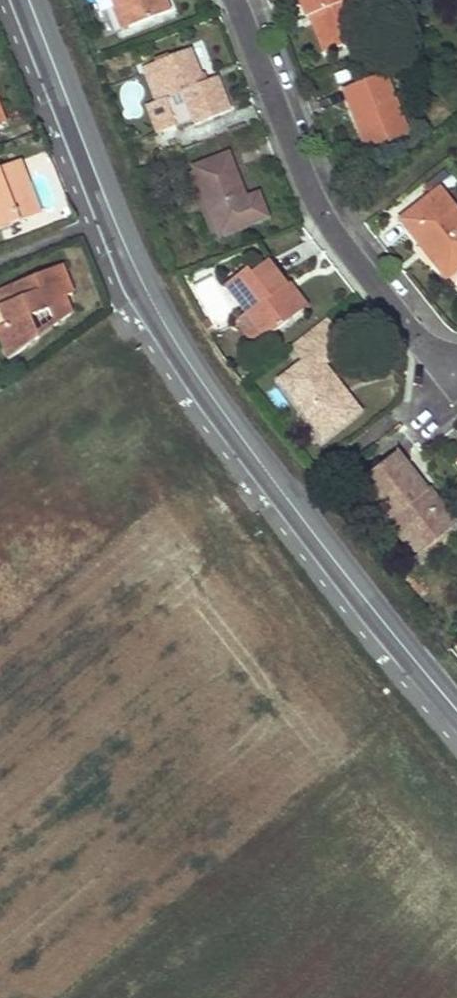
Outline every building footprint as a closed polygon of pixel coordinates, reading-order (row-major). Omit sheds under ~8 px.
[(122,29),(130,26),(120,0),(111,0),(122,29)] [(130,26),(168,11),(164,0),(120,0),(130,26)] [(351,0),(301,0),(307,16),(309,15),(318,11),(322,20),(319,21),(330,50),(365,37),(351,0)] [(318,11),(309,15),(324,53),(330,50),(319,21),(322,20),(318,11)] [(182,92),(194,124),(228,110),(215,77),(202,81),(190,50),(141,68),(155,102),(146,105),(156,132),(173,126),(163,99),(182,92)] [(383,74),(345,90),(362,133),(369,150),(407,135),(383,74)] [(220,236),(265,219),(258,196),(244,200),(237,179),(229,156),(194,169),(196,173),(188,176),(195,198),(203,194),(218,233),(220,236)] [(15,161),(0,167),(0,228),(36,213),(15,161)] [(439,190),(400,221),(419,246),(425,242),(438,258),(433,262),(444,276),(446,275),(456,267),(456,214),(439,190)] [(203,194),(195,198),(210,236),(218,233),(203,194)] [(425,242),(419,246),(428,256),(433,262),(438,258),(425,242)] [(225,286),(264,337),(297,312),(279,289),(284,286),(274,273),(266,262),(250,274),(246,269),(225,286)] [(37,339),(37,338),(29,318),(48,310),(54,325),(69,314),(63,297),(71,294),(60,266),(0,290),(0,305),(7,324),(0,327),(0,336),(9,359),(37,339)] [(446,275),(454,286),(456,286),(456,267),(446,275)] [(279,289),(297,312),(306,306),(289,283),(284,286),(279,289)] [(326,317),(288,346),(300,362),(338,332),(326,317)] [(344,341),(338,332),(300,362),(278,380),(323,439),(350,418),(332,394),(340,387),(326,368),(351,349),(344,341)] [(359,411),(340,387),(332,394),(350,418),(359,411)] [(403,466),(394,455),(361,480),(391,519),(388,521),(400,537),(408,531),(423,550),(453,524),(427,490),(424,493),(414,501),(408,493),(418,484),(403,466)] [(418,484),(408,493),(414,501),(424,493),(418,484)] [(408,531),(400,537),(416,556),(423,550),(408,531)]
